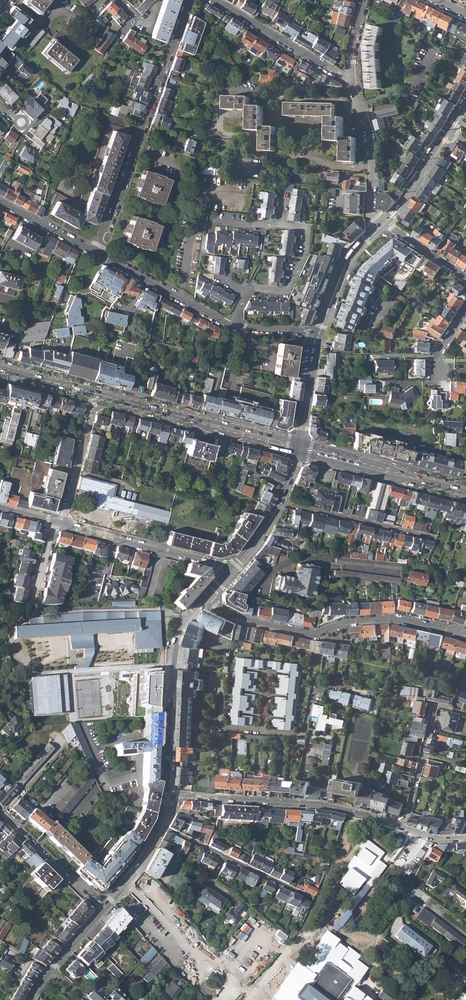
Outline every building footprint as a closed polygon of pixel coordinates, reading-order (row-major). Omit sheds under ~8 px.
[(37,13),(48,0),(24,0),(23,2),(37,13)] [(142,15),(155,0),(144,0),(141,4),(136,9),(142,15)] [(151,36),(164,41),(179,0),(164,0),(151,36)] [(240,8),(244,0),(239,0),(235,6),(240,8)] [(246,0),(244,0),(240,8),(245,11),(254,17),(259,9),(255,7),(256,6),(246,0)] [(273,17),(278,11),(279,7),(267,0),(265,0),(259,9),(270,16),(270,15),(273,17)] [(407,6),(406,8),(405,10),(404,13),(410,16),(413,11),(417,2),(417,1),(414,0),(410,0),(407,6)] [(132,6),(136,9),(141,4),(137,1),(132,6)] [(352,3),(343,1),(341,5),(340,5),(338,11),(349,15),(352,3)] [(428,7),(417,1),(417,2),(413,11),(419,14),(417,18),(422,21),(423,18),(424,16),(428,7)] [(104,9),(111,15),(117,9),(111,2),(107,6),(104,9)] [(217,10),(208,4),(206,8),(205,10),(214,15),(213,17),(213,20),(215,21),(215,23),(219,25),(222,20),(225,14),(217,10)] [(0,37),(0,42),(9,50),(12,46),(10,45),(17,36),(19,37),(22,34),(23,34),(26,31),(25,30),(32,21),(13,5),(7,13),(15,20),(3,35),(2,34),(0,37)] [(428,7),(424,16),(432,20),(437,11),(428,7)] [(105,25),(107,27),(108,26),(107,24),(106,22),(111,18),(112,19),(118,25),(126,16),(122,12),(117,9),(111,15),(105,21),(103,23),(105,25)] [(329,22),(346,26),(349,15),(338,11),(333,10),(329,22)] [(272,20),(284,27),(288,20),(290,18),(278,11),(273,17),(272,20)] [(433,28),(436,30),(438,26),(439,24),(439,23),(443,14),(437,11),(432,20),(431,22),(429,26),(433,28)] [(103,23),(105,21),(104,19),(104,18),(100,13),(97,16),(96,17),(101,21),(102,22),(103,23)] [(178,48),(191,53),(204,19),(190,13),(178,48)] [(236,21),(225,14),(222,20),(227,23),(224,29),(234,35),(237,29),(243,33),(244,31),(247,27),(236,21)] [(443,14),(439,23),(449,28),(453,19),(443,14)] [(120,26),(118,25),(112,19),(109,21),(112,24),(109,27),(114,32),(117,29),(120,26)] [(453,19),(449,28),(457,31),(461,22),(453,19)] [(282,30),(294,37),(300,27),(288,20),(284,27),(282,30)] [(465,41),(465,25),(461,22),(457,31),(455,33),(455,35),(465,41)] [(107,27),(105,25),(102,29),(105,31),(100,38),(107,43),(114,34),(106,31),(108,27),(107,27)] [(366,47),(369,89),(382,88),(379,47),(383,28),(371,25),(366,47)] [(300,44),(308,49),(311,43),(305,39),(306,37),(302,34),(305,29),(301,26),(300,27),(294,37),(293,40),(300,44)] [(33,46),(44,30),(41,28),(30,45),(33,46)] [(52,40),(77,61),(87,48),(62,28),(58,33),(56,31),(50,38),(52,40)] [(122,41),(129,46),(134,38),(136,35),(138,32),(130,29),(129,32),(122,41)] [(243,33),(238,41),(235,47),(239,49),(243,49),(244,47),(248,50),(249,48),(255,37),(244,31),(243,33)] [(129,46),(140,52),(141,51),(143,52),(147,46),(143,44),(145,41),(136,35),(134,38),(129,46)] [(311,47),(321,53),(326,45),(327,43),(316,35),(311,47)] [(246,52),(257,59),(258,57),(266,44),(255,37),(249,48),(248,50),(246,52)] [(88,43),(100,54),(107,43),(100,38),(95,46),(91,43),(93,39),(91,38),(88,43)] [(77,61),(52,40),(41,53),(67,74),(77,61)] [(265,55),(273,60),(278,52),(271,48),(271,47),(266,44),(258,57),(262,59),(265,55)] [(328,61),(332,64),(339,53),(326,45),(321,53),(320,56),(328,61)] [(178,75),(180,70),(183,61),(186,52),(178,49),(174,61),(170,72),(178,75)] [(275,62),(288,70),(290,67),(294,61),(281,53),(275,62)] [(9,60),(14,64),(19,58),(14,54),(9,60)] [(142,74),(150,77),(152,72),(153,73),(156,66),(155,66),(156,63),(145,58),(143,62),(146,63),(142,74)] [(304,76),(308,78),(313,68),(306,63),(301,60),(298,65),(299,66),(298,67),(301,69),(300,70),(306,73),(304,76)] [(17,67),(26,74),(32,68),(23,61),(17,67)] [(452,77),(465,85),(465,65),(464,64),(461,68),(464,70),(462,73),(459,79),(453,76),(452,77)] [(79,86),(83,87),(95,73),(92,72),(79,86)] [(139,73),(135,84),(148,89),(152,78),(150,77),(142,74),(139,73)] [(304,76),(302,74),(298,81),(299,82),(298,84),(303,85),(307,79),(308,78),(304,76)] [(258,82),(269,84),(273,78),(267,76),(267,77),(260,75),(258,82)] [(323,85),(325,78),(321,76),(315,85),(323,85)] [(326,76),(325,78),(323,85),(343,85),(330,78),(326,76)] [(463,96),(465,90),(465,85),(452,77),(450,76),(448,81),(449,82),(447,86),(453,90),(463,96)] [(164,88),(161,97),(169,100),(171,101),(173,102),(176,94),(175,92),(175,91),(172,90),(174,86),(166,83),(164,88)] [(9,103),(16,96),(4,84),(0,88),(0,94),(9,103)] [(74,84),(65,93),(70,97),(71,95),(78,87),(74,84)] [(146,103),(149,93),(147,92),(142,90),(135,88),(134,91),(137,92),(131,107),(143,112),(144,108),(146,103)] [(453,90),(447,100),(457,106),(463,96),(453,90)] [(227,105),(252,107),(252,103),(252,94),(228,92),(227,105)] [(27,115),(32,120),(43,110),(40,107),(47,100),(40,93),(33,100),(27,95),(22,100),(28,105),(23,110),(27,115)] [(70,97),(65,93),(64,93),(57,99),(61,102),(58,105),(61,108),(62,107),(67,111),(67,113),(69,113),(72,116),(78,103),(73,101),(71,106),(70,106),(68,105),(70,100),(69,100),(70,97)] [(155,113),(162,116),(166,117),(170,106),(171,101),(169,100),(161,97),(158,106),(155,113)] [(457,106),(447,100),(444,105),(454,111),(457,106)] [(332,116),(336,117),(337,104),(289,101),(288,114),(332,116)] [(374,106),(378,120),(385,118),(388,117),(399,115),(401,114),(398,105),(397,101),(374,106)] [(252,103),(252,107),(250,127),(263,128),(264,124),(265,103),(252,103)] [(437,109),(440,111),(450,117),(454,111),(444,105),(441,103),(440,103),(437,109)] [(131,107),(128,106),(125,105),(121,104),(119,111),(109,108),(108,112),(120,116),(121,112),(126,114),(126,112),(141,117),(141,116),(143,112),(131,107)] [(404,104),(398,105),(401,114),(403,114),(406,113),(404,104)] [(438,117),(434,123),(442,129),(450,117),(440,111),(437,109),(434,113),(438,117)] [(166,117),(162,116),(155,113),(154,118),(152,123),(168,129),(169,125),(171,125),(172,120),(171,120),(171,119),(167,118),(167,117),(166,117)] [(47,118),(40,125),(42,126),(53,136),(56,132),(56,131),(59,127),(60,127),(63,123),(52,115),(49,119),(47,118)] [(344,142),(344,138),(345,117),(336,117),(332,116),(331,141),(344,142)] [(377,131),(387,128),(390,127),(388,117),(385,118),(378,120),(374,121),(377,131)] [(428,131),(437,137),(442,129),(434,123),(432,122),(428,120),(426,124),(430,127),(428,131)] [(264,124),(263,128),(262,148),(275,149),(277,124),(264,124)] [(51,141),(55,137),(53,136),(42,126),(39,129),(38,127),(36,129),(33,129),(32,128),(29,131),(34,135),(31,138),(39,145),(42,147),(45,143),(42,141),(44,138),(47,138),(51,141)] [(4,138),(11,143),(17,135),(10,130),(4,138)] [(111,136),(93,186),(106,191),(126,135),(113,130),(111,136)] [(428,131),(421,141),(426,144),(430,146),(430,147),(437,137),(428,131)] [(418,155),(426,144),(421,141),(416,137),(411,145),(408,143),(405,146),(418,155)] [(195,157),(196,152),(192,151),(194,144),(197,144),(198,142),(188,138),(183,150),(182,149),(181,152),(194,157),(195,157)] [(357,138),(344,138),(344,142),(343,162),(356,163),(357,138)] [(462,160),(465,154),(465,150),(461,147),(456,143),(450,144),(448,148),(454,152),(453,154),(462,160)] [(20,155),(33,162),(38,153),(25,146),(20,155)] [(406,163),(415,169),(421,160),(412,154),(410,157),(406,154),(402,161),(405,163),(406,163)] [(449,170),(445,168),(450,161),(443,156),(437,164),(447,171),(448,172),(449,170)] [(399,173),(408,179),(415,169),(406,163),(405,163),(401,169),(400,169),(397,172),(399,173)] [(16,170),(26,175),(29,169),(20,164),(16,170)] [(443,177),(447,171),(437,164),(429,176),(438,182),(440,184),(441,184),(445,179),(443,177)] [(223,175),(224,168),(203,166),(202,173),(223,175)] [(154,201),(161,204),(170,179),(163,176),(163,175),(151,171),(150,172),(143,169),(138,184),(134,194),(141,197),(141,198),(154,202),(154,201)] [(332,173),(330,173),(330,179),(332,180),(332,184),(339,185),(340,171),(332,171),(332,173)] [(393,182),(401,187),(403,184),(404,185),(408,179),(399,173),(395,179),(393,182)] [(422,186),(433,193),(434,192),(432,191),(434,188),(438,182),(429,176),(422,186)] [(345,189),(365,191),(367,192),(367,184),(361,184),(360,186),(352,186),(352,181),(347,181),(346,182),(345,189)] [(16,183),(11,191),(16,194),(17,193),(21,185),(16,183)] [(95,221),(106,191),(93,186),(83,212),(82,217),(95,221)] [(433,194),(433,193),(422,186),(416,196),(426,202),(431,193),(433,194)] [(329,196),(336,197),(337,189),(330,188),(329,196)] [(393,195),(398,200),(403,192),(398,188),(393,195)] [(12,202),(16,194),(11,191),(6,189),(2,196),(6,199),(12,202)] [(290,204),(302,205),(302,202),(305,202),(306,197),(303,197),(304,190),(294,189),(292,199),(294,199),(294,200),(290,200),(290,203),(290,204)] [(277,194),(263,192),(260,192),(259,200),(265,201),(277,202),(278,201),(278,199),(274,198),(274,197),(276,197),(277,194)] [(14,203),(18,205),(22,196),(17,193),(16,194),(12,202),(14,203)] [(379,208),(387,212),(397,202),(389,194),(379,193),(379,208)] [(33,196),(30,201),(33,202),(35,199),(38,201),(40,196),(34,194),(33,196)] [(348,214),(360,214),(360,194),(348,194),(348,214)] [(20,206),(26,209),(30,201),(33,196),(30,195),(27,199),(22,196),(18,205),(20,206)] [(413,202),(410,207),(418,212),(420,213),(420,212),(419,212),(421,210),(425,203),(415,197),(412,201),(413,202)] [(52,213),(77,225),(82,217),(83,212),(58,200),(52,213)] [(34,214),(39,205),(33,202),(30,201),(26,209),(28,210),(34,214)] [(261,209),(274,210),(275,207),(273,207),(273,206),(277,206),(277,202),(265,201),(264,204),(262,204),(261,209)] [(39,205),(34,214),(38,216),(40,217),(43,206),(39,204),(39,205)] [(290,212),(303,214),(304,209),(302,208),(302,205),(290,204),(289,207),(293,208),(293,209),(291,209),(290,212)] [(410,222),(411,223),(418,212),(410,207),(409,206),(402,216),(405,218),(410,222)] [(457,214),(460,216),(463,212),(454,207),(452,210),(455,213),(457,212),(457,214)] [(263,218),(275,219),(275,216),(276,215),(272,215),(272,213),(274,214),(274,210),(261,209),(261,214),(263,214),(263,218)] [(2,218),(13,224),(16,218),(10,215),(5,212),(2,218)] [(287,220),(299,222),(300,218),(303,219),(303,214),(290,212),(290,216),(292,216),(292,217),(288,216),(288,218),(287,220)] [(143,247),(150,249),(159,224),(151,222),(152,221),(139,217),(132,215),(127,229),(123,240),(130,242),(130,243),(142,247),(143,247)] [(345,232),(355,243),(359,238),(366,232),(366,226),(362,222),(363,221),(362,220),(358,224),(356,222),(345,232)] [(12,238),(33,250),(41,237),(19,225),(12,238)] [(416,237),(421,240),(426,232),(427,231),(419,226),(414,235),(416,237)] [(424,242),(430,246),(436,237),(440,231),(436,229),(434,233),(428,229),(427,231),(426,232),(421,240),(424,242)] [(224,230),(220,230),(220,232),(215,231),(214,234),(206,233),(204,248),(207,253),(212,253),(213,245),(218,245),(218,243),(222,243),(224,230)] [(225,246),(230,247),(230,244),(232,233),(228,233),(228,235),(227,234),(227,231),(224,230),(222,243),(225,243),(225,246)] [(232,233),(230,244),(234,245),(235,242),(239,242),(241,230),(237,230),(237,234),(235,234),(235,231),(232,231),(232,233)] [(242,246),(247,246),(249,233),(246,233),(245,235),(244,235),(244,230),(241,230),(239,242),(242,243),(242,246)] [(284,238),(297,239),(298,236),(295,236),(295,234),(299,235),(299,231),(287,230),(286,234),(284,234),(284,238)] [(247,246),(252,247),(252,244),(256,244),(256,243),(260,244),(260,238),(257,238),(257,232),(253,232),(253,236),(251,235),(251,233),(249,233),(247,246)] [(46,242),(45,243),(53,247),(57,240),(51,237),(45,234),(43,240),(46,242)] [(343,247),(349,249),(352,246),(324,234),(323,241),(332,244),(343,247)] [(444,249),(451,253),(454,248),(462,237),(460,236),(458,238),(451,234),(447,240),(442,248),(440,247),(438,251),(441,253),(444,249)] [(443,241),(436,237),(430,246),(432,247),(437,250),(443,241)] [(285,246),(298,248),(298,244),(294,244),(294,242),(297,242),(297,239),(284,238),(283,243),(286,243),(285,246)] [(396,238),(364,266),(366,267),(377,274),(382,278),(398,264),(413,274),(416,269),(424,257),(396,238)] [(58,255),(63,258),(68,247),(62,243),(57,240),(53,247),(52,249),(51,250),(58,254),(58,255)] [(332,257),(340,258),(343,247),(332,244),(330,256),(332,257)] [(281,254),(295,256),(296,253),(293,252),(293,251),(297,251),(298,248),(285,246),(285,249),(282,249),(281,254)] [(63,260),(72,264),(78,252),(73,249),(68,247),(63,258),(63,260)] [(462,254),(454,248),(451,253),(448,258),(450,259),(456,263),(462,254)] [(333,268),(337,258),(332,257),(318,255),(302,301),(305,302),(303,307),(308,308),(316,310),(318,306),(319,306),(321,302),(322,300),(320,299),(322,293),(324,293),(333,268)] [(465,269),(465,257),(463,255),(458,264),(461,266),(465,269)] [(213,264),(226,266),(226,264),(226,262),(222,262),(222,261),(224,261),(225,257),(212,256),(211,261),(214,261),(213,264)] [(275,265),(287,266),(288,262),(284,262),(284,260),(286,261),(286,258),(273,256),(273,261),(275,261),(275,265)] [(432,262),(424,257),(420,263),(416,269),(421,272),(423,269),(431,274),(429,277),(434,280),(442,268),(432,262)] [(239,271),(244,272),(245,269),(246,269),(246,265),(249,266),(249,260),(236,259),(236,262),(237,262),(237,264),(233,263),(233,267),(239,268),(239,271)] [(210,272),(223,274),(223,270),(221,270),(221,269),(225,269),(226,266),(213,264),(213,268),(210,267),(210,272)] [(121,292),(135,296),(140,298),(139,300),(138,300),(135,305),(142,309),(143,308),(154,314),(160,296),(145,288),(144,291),(138,289),(140,285),(127,279),(126,282),(124,281),(125,280),(120,277),(121,275),(103,265),(100,271),(97,273),(89,288),(99,293),(101,288),(103,286),(110,290),(109,292),(113,295),(114,293),(119,296),(121,292)] [(271,273),(284,274),(285,271),(283,271),(283,269),(287,270),(287,266),(275,265),(275,268),(272,268),(271,273)] [(356,287),(350,301),(353,302),(352,306),(349,305),(346,304),(341,318),(343,319),(341,326),(355,331),(362,314),(364,315),(367,307),(365,306),(370,292),(372,292),(375,285),(373,284),(377,274),(366,267),(363,271),(361,270),(358,275),(357,278),(356,278),(354,282),(357,283),(356,287)] [(18,290),(22,277),(0,271),(0,284),(6,286),(18,290)] [(273,285),(278,286),(279,282),(285,283),(285,279),(282,279),(282,277),(284,277),(284,274),(271,273),(270,278),(273,278),(273,281),(274,282),(273,285)] [(198,290),(201,292),(200,294),(205,297),(207,293),(211,285),(208,283),(207,284),(206,284),(208,281),(197,276),(196,288),(199,289),(198,290)] [(427,291),(429,292),(436,281),(434,280),(427,291)] [(456,295),(459,296),(460,295),(461,296),(463,292),(462,292),(464,287),(455,281),(450,291),(453,293),(456,295)] [(211,285),(207,293),(211,295),(210,297),(213,299),(219,287),(216,286),(215,288),(214,287),(216,283),(213,282),(211,285)] [(51,300),(58,304),(65,288),(58,285),(51,300)] [(217,298),(222,301),(227,289),(225,288),(223,291),(221,291),(222,289),(219,287),(213,299),(216,300),(217,298)] [(223,304),(228,307),(234,295),(231,294),(230,295),(229,295),(231,291),(227,289),(222,301),(224,302),(223,304)] [(76,312),(75,308),(79,308),(78,303),(80,299),(70,295),(66,305),(68,305),(65,312),(67,313),(67,318),(66,318),(67,325),(83,323),(82,315),(78,315),(77,312),(76,312)] [(459,296),(456,295),(453,300),(449,305),(458,311),(460,308),(464,302),(459,299),(461,298),(459,296)] [(256,312),(261,312),(261,299),(258,299),(258,301),(256,301),(256,297),(253,297),(253,303),(249,303),(249,309),(252,309),(252,310),(256,310),(256,312)] [(261,312),(266,313),(266,310),(269,310),(269,297),(266,297),(266,301),(264,301),(264,299),(261,299),(261,312)] [(272,313),(277,313),(278,310),(278,300),(274,300),(274,301),(273,301),(273,298),(269,297),(269,310),(272,310),(272,313)] [(158,305),(169,310),(172,304),(166,301),(161,298),(158,305)] [(281,313),(287,313),(287,304),(287,300),(283,300),(284,301),(282,301),(282,298),(278,298),(278,300),(278,310),(281,310),(281,313)] [(172,304),(169,310),(179,315),(182,309),(177,306),(172,304)] [(449,305),(442,316),(451,322),(454,318),(458,311),(449,305)] [(303,325),(310,326),(313,324),(318,311),(316,310),(308,308),(303,325)] [(179,315),(189,321),(193,314),(189,312),(182,309),(179,315)] [(108,312),(107,318),(125,322),(126,320),(121,319),(122,315),(108,312)] [(196,325),(206,330),(208,322),(202,319),(196,316),(193,321),(197,323),(196,325)] [(437,323),(446,329),(448,326),(451,322),(442,316),(441,316),(438,321),(434,318),(433,321),(437,323)] [(104,328),(123,332),(124,326),(125,327),(126,322),(125,322),(107,318),(106,318),(105,322),(106,322),(104,328)] [(20,333),(21,342),(43,339),(51,321),(32,323),(32,325),(20,327),(21,331),(20,331),(20,333)] [(446,329),(437,323),(433,321),(432,321),(427,328),(428,330),(431,332),(430,333),(440,339),(442,335),(446,329)] [(209,335),(217,337),(219,327),(213,324),(208,322),(206,330),(210,331),(209,335)] [(464,341),(465,337),(465,323),(464,325),(457,336),(464,341)] [(73,336),(74,336),(77,335),(86,334),(85,325),(72,327),(73,336)] [(383,337),(394,339),(395,329),(386,326),(383,337)] [(56,338),(69,336),(68,327),(55,329),(56,338)] [(330,347),(329,351),(331,351),(334,351),(338,351),(346,351),(350,333),(337,332),(335,341),(331,347),(330,347)] [(74,336),(69,355),(66,364),(64,372),(67,373),(75,375),(91,379),(96,359),(101,342),(77,335),(74,336)] [(161,346),(162,346),(162,343),(153,341),(154,336),(149,335),(149,338),(148,341),(148,342),(161,346)] [(419,352),(430,352),(431,342),(417,341),(417,345),(416,345),(415,348),(416,348),(416,351),(419,352)] [(8,357),(16,360),(18,354),(14,353),(15,351),(10,350),(12,343),(6,344),(3,356),(8,357)] [(289,375),(292,375),(296,345),(279,343),(274,372),(289,375)] [(33,364),(47,368),(47,366),(49,367),(51,367),(52,369),(64,372),(66,364),(69,355),(51,351),(50,353),(46,351),(46,350),(41,350),(41,351),(28,348),(26,353),(19,351),(18,354),(16,360),(28,363),(29,362),(31,362),(33,362),(33,364)] [(328,351),(327,365),(335,365),(337,366),(338,351),(334,351),(331,351),(329,351),(328,351)] [(165,399),(170,400),(174,387),(167,385),(157,382),(163,361),(162,360),(162,359),(163,358),(164,354),(162,353),(158,368),(152,389),(151,395),(156,397),(165,399)] [(415,375),(429,375),(429,367),(429,359),(416,358),(415,375)] [(111,363),(96,359),(91,379),(99,382),(106,383),(111,363)] [(374,371),(393,372),(393,361),(374,361),(374,371)] [(121,365),(111,363),(106,383),(109,384),(116,386),(120,372),(119,371),(121,365)] [(146,387),(152,389),(158,368),(147,365),(144,377),(149,378),(146,387)] [(333,378),(334,378),(335,365),(327,365),(325,365),(324,377),(333,378)] [(296,429),(300,401),(289,399),(292,380),(289,380),(289,378),(288,376),(287,376),(227,367),(214,413),(290,433),(296,429)] [(130,375),(120,372),(116,386),(126,389),(129,378),(130,375)] [(304,377),(293,375),(292,375),(289,375),(289,378),(289,380),(292,380),(289,399),(300,401),(304,377)] [(314,390),(325,392),(327,381),(332,382),(332,381),(342,381),(342,378),(334,378),(333,378),(324,377),(317,376),(314,390)] [(133,391),(141,392),(142,386),(141,386),(142,383),(140,382),(139,385),(136,384),(137,380),(129,378),(126,389),(133,391)] [(205,383),(198,408),(214,412),(217,400),(218,396),(209,393),(213,379),(206,378),(205,383)] [(191,406),(198,408),(205,383),(202,382),(201,385),(200,385),(198,395),(189,393),(189,394),(186,405),(191,406)] [(5,389),(2,403),(13,406),(10,420),(5,418),(0,437),(0,442),(11,445),(20,408),(24,409),(25,405),(33,407),(33,406),(37,391),(7,383),(5,389)] [(450,393),(449,397),(449,401),(458,402),(458,394),(464,395),(465,389),(465,383),(452,383),(450,383),(450,393)] [(174,401),(179,403),(182,392),(176,391),(176,388),(174,387),(170,400),(174,401)] [(401,405),(402,410),(409,408),(408,403),(418,396),(412,387),(404,394),(402,395),(398,394),(398,393),(399,389),(392,387),(390,395),(389,403),(401,405)] [(37,391),(33,406),(45,409),(46,408),(49,394),(37,391)] [(431,410),(433,412),(437,409),(446,410),(446,405),(445,404),(446,394),(439,394),(437,394),(435,391),(431,391),(431,400),(430,400),(430,401),(426,405),(429,408),(429,409),(431,410)] [(186,405),(189,394),(182,392),(179,403),(182,403),(186,405)] [(312,404),(322,405),(322,408),(328,408),(329,394),(314,393),(312,404)] [(51,410),(51,409),(52,406),(58,408),(61,397),(49,394),(46,408),(51,410)] [(58,408),(70,411),(70,410),(72,400),(61,397),(58,408)] [(68,416),(77,418),(78,412),(83,414),(85,404),(74,401),(72,411),(70,410),(70,411),(68,416)] [(108,422),(120,425),(121,424),(123,414),(111,411),(108,422)] [(93,422),(104,425),(106,417),(95,414),(93,422)] [(130,432),(134,433),(138,418),(123,414),(121,424),(131,427),(130,432)] [(318,426),(321,426),(321,422),(317,421),(318,415),(310,415),(308,426),(318,426)] [(143,430),(147,431),(150,421),(140,418),(137,429),(139,430),(139,429),(143,430)] [(144,442),(148,443),(151,435),(149,434),(150,432),(157,434),(157,435),(158,436),(160,436),(163,425),(150,421),(147,431),(144,442)] [(157,443),(158,443),(159,439),(165,441),(169,426),(163,425),(160,436),(158,436),(157,443)] [(318,430),(318,426),(308,426),(307,432),(311,438),(317,440),(326,442),(328,433),(321,431),(319,431),(318,430)] [(183,430),(172,427),(168,440),(173,441),(173,439),(180,441),(183,430)] [(71,438),(72,431),(65,430),(64,436),(71,438)] [(180,441),(184,442),(189,443),(190,438),(192,432),(183,430),(180,441)] [(366,434),(354,431),(354,433),(354,434),(354,441),(353,449),(377,455),(400,461),(401,461),(401,460),(406,463),(408,461),(410,452),(411,449),(401,446),(402,441),(392,439),(392,441),(377,438),(378,435),(367,432),(366,434)] [(23,443),(36,447),(39,435),(33,434),(32,439),(30,439),(32,433),(26,432),(26,433),(25,436),(23,443)] [(444,432),(443,445),(447,445),(454,446),(455,433),(444,432)] [(88,445),(100,448),(103,436),(102,436),(91,433),(88,445)] [(53,464),(68,467),(67,459),(72,438),(71,438),(64,436),(60,435),(53,464)] [(186,453),(210,460),(213,449),(214,445),(190,438),(189,443),(188,447),(186,453)] [(214,445),(213,449),(225,452),(228,442),(216,439),(214,445)] [(235,453),(235,454),(239,456),(242,446),(228,442),(225,452),(230,453),(231,450),(232,450),(234,451),(234,452),(235,453)] [(439,444),(436,454),(444,456),(447,445),(443,445),(439,444)] [(85,457),(97,461),(100,448),(88,445),(85,457)] [(435,471),(455,476),(457,471),(459,471),(461,459),(463,447),(454,446),(447,445),(444,456),(436,454),(429,452),(428,454),(424,453),(410,452),(408,461),(407,463),(411,464),(429,469),(430,468),(435,470),(435,471)] [(247,470),(254,471),(254,470),(256,458),(258,450),(242,446),(239,456),(236,467),(247,470)] [(258,450),(256,458),(268,462),(270,453),(258,450)] [(210,460),(186,453),(180,474),(205,480),(210,460)] [(267,475),(282,481),(289,463),(286,457),(270,453),(268,462),(268,463),(275,464),(274,469),(268,465),(267,467),(264,465),(262,471),(267,474),(267,475)] [(95,473),(96,466),(97,464),(98,461),(97,461),(85,457),(81,470),(95,473)] [(27,503),(26,505),(54,512),(64,471),(50,467),(51,463),(45,462),(36,459),(33,473),(27,471),(28,471),(22,469),(22,468),(13,465),(10,481),(20,485),(18,492),(21,495),(28,497),(27,503)] [(302,487),(305,488),(307,482),(311,483),(316,465),(309,463),(302,467),(294,484),(302,487)] [(231,488),(240,492),(243,484),(247,470),(236,467),(231,488)] [(338,480),(338,481),(350,484),(352,475),(340,472),(338,480)] [(350,484),(358,486),(361,477),(352,475),(350,484)] [(117,486),(80,477),(77,489),(99,495),(96,508),(110,511),(111,509),(167,523),(169,512),(114,498),(117,486)] [(368,487),(373,488),(374,487),(375,481),(361,477),(358,486),(358,488),(367,490),(367,491),(368,487)] [(4,502),(6,492),(9,481),(1,479),(0,481),(0,501),(4,502)] [(264,490),(260,501),(271,506),(271,505),(276,495),(269,492),(272,485),(265,481),(262,489),(264,490)] [(368,509),(383,513),(387,497),(388,495),(390,485),(379,482),(375,481),(374,487),(373,488),(373,490),(372,493),(368,509)] [(253,487),(243,484),(240,492),(250,497),(253,487)] [(390,485),(388,495),(393,496),(400,498),(402,488),(390,485)] [(398,505),(403,506),(405,499),(409,500),(412,491),(402,488),(400,498),(398,505)] [(321,503),(331,506),(334,494),(317,489),(316,496),(314,495),(312,503),(320,505),(321,503)] [(372,493),(373,490),(366,498),(356,495),(352,511),(351,515),(365,518),(368,509),(372,493)] [(411,501),(418,503),(420,493),(412,491),(409,500),(408,506),(411,506),(412,503),(411,503),(411,501)] [(4,502),(15,505),(16,499),(17,495),(6,492),(4,502)] [(420,493),(418,503),(424,505),(423,510),(426,511),(428,506),(426,505),(429,495),(420,493)] [(340,496),(337,495),(334,494),(331,506),(330,510),(336,511),(340,497),(339,497),(340,496)] [(426,511),(425,515),(433,518),(436,508),(440,498),(429,495),(428,506),(426,511)] [(436,508),(446,511),(450,501),(440,498),(436,508)] [(26,501),(16,499),(15,505),(26,507),(26,505),(27,503),(26,501)] [(444,516),(454,519),(459,503),(450,501),(446,511),(444,516)] [(258,502),(252,513),(259,515),(263,516),(266,516),(270,507),(258,502)] [(462,526),(465,513),(465,505),(459,503),(454,519),(454,522),(455,522),(455,524),(462,526)] [(277,535),(281,536),(282,528),(293,529),(294,530),(297,528),(298,522),(298,519),(299,511),(294,509),(291,524),(283,522),(283,523),(277,522),(270,534),(277,535)] [(365,518),(381,522),(383,514),(383,513),(368,509),(365,518)] [(194,550),(216,556),(226,553),(234,551),(250,528),(259,515),(245,511),(225,539),(217,542),(172,531),(170,531),(167,543),(178,546),(194,550)] [(299,511),(298,519),(309,522),(311,513),(299,511)] [(311,513),(309,522),(308,524),(308,526),(313,527),(312,530),(321,532),(321,531),(325,517),(311,513)] [(11,528),(11,517),(0,514),(0,526),(11,528)] [(395,516),(383,514),(381,522),(393,524),(395,516)] [(325,517),(321,531),(334,534),(337,520),(325,517)] [(36,524),(36,523),(16,518),(14,528),(17,529),(17,530),(20,531),(20,533),(23,534),(25,534),(25,532),(26,533),(26,531),(29,532),(28,536),(32,537),(33,533),(36,524)] [(350,522),(337,520),(334,534),(347,537),(350,522)] [(354,538),(357,524),(350,522),(347,537),(346,541),(353,543),(354,538)] [(31,539),(44,543),(46,531),(41,530),(42,525),(36,524),(33,533),(32,537),(31,539)] [(361,533),(364,534),(370,535),(372,527),(357,524),(354,538),(359,540),(361,533)] [(370,538),(369,539),(379,541),(380,540),(382,530),(372,527),(370,535),(370,538)] [(282,528),(281,536),(294,536),(295,531),(293,530),(293,529),(282,528)] [(380,540),(385,541),(387,541),(389,531),(382,530),(380,540)] [(385,547),(391,549),(392,546),(392,545),(395,533),(389,531),(387,541),(386,545),(386,546),(385,547)] [(56,543),(69,546),(71,535),(59,532),(56,543)] [(395,533),(392,545),(401,547),(401,545),(404,535),(395,533)] [(275,539),(277,535),(270,534),(264,544),(272,547),(279,548),(279,549),(280,548),(285,549),(287,550),(297,552),(298,549),(287,546),(288,543),(275,539)] [(69,546),(81,549),(83,538),(71,535),(69,546)] [(401,545),(409,547),(412,537),(404,535),(401,545)] [(369,539),(370,538),(366,537),(365,541),(364,546),(361,545),(361,547),(363,548),(362,553),(359,552),(359,555),(357,555),(358,552),(355,552),(356,545),(352,545),(350,554),(349,557),(365,559),(366,552),(369,539)] [(417,552),(418,553),(422,539),(412,537),(409,547),(409,549),(417,551),(417,552)] [(95,541),(83,538),(81,549),(91,552),(90,555),(92,555),(92,554),(93,552),(95,541)] [(9,546),(23,549),(25,550),(26,550),(28,551),(30,544),(10,539),(9,546)] [(432,547),(434,542),(432,541),(422,539),(418,553),(420,553),(420,551),(423,552),(425,545),(432,547)] [(92,554),(98,555),(97,556),(104,558),(105,557),(109,558),(111,546),(107,545),(103,544),(103,543),(95,541),(93,552),(92,554)] [(254,558),(259,562),(261,559),(262,559),(263,558),(262,558),(266,553),(270,554),(272,547),(264,544),(263,547),(253,558),(254,558)] [(132,551),(117,547),(114,558),(117,559),(119,562),(122,560),(130,562),(132,551)] [(270,554),(276,556),(279,548),(272,547),(270,554)] [(23,549),(21,557),(18,556),(17,561),(21,562),(27,564),(28,559),(32,560),(35,552),(28,551),(26,550),(25,550),(23,549)] [(142,569),(144,569),(148,554),(140,553),(140,554),(134,553),(131,566),(139,567),(139,566),(142,567),(142,569)] [(52,570),(50,578),(49,577),(48,582),(49,582),(47,589),(45,589),(41,605),(61,604),(63,593),(65,594),(67,586),(68,581),(70,574),(68,574),(71,561),(72,559),(58,555),(53,554),(50,570),(52,570)] [(138,593),(136,599),(143,599),(154,556),(148,554),(144,569),(139,587),(138,593)] [(396,584),(401,585),(403,563),(397,562),(388,561),(382,561),(375,560),(371,560),(365,559),(349,557),(342,556),(338,556),(336,556),(336,559),(336,562),(342,563),(341,570),(335,570),(335,572),(334,575),(391,584),(396,584)] [(152,599),(158,600),(167,566),(174,568),(176,562),(163,558),(152,599)] [(235,579),(227,588),(244,593),(245,593),(247,590),(250,586),(252,584),(255,581),(260,576),(262,572),(263,572),(256,566),(257,564),(259,562),(254,558),(252,560),(251,562),(250,561),(246,566),(244,568),(240,573),(235,579)] [(17,575),(28,578),(32,565),(27,564),(21,562),(17,575)] [(288,592),(288,591),(297,592),(297,594),(301,595),(301,593),(302,594),(301,595),(305,596),(306,594),(311,595),(312,593),(313,594),(316,579),(315,579),(315,578),(316,579),(317,574),(316,574),(318,566),(312,565),(312,563),(309,563),(308,564),(308,563),(304,562),(303,564),(301,563),(298,563),(297,566),(296,566),(295,570),(297,570),(295,570),(294,576),(288,575),(288,576),(287,576),(288,575),(284,574),(283,576),(281,575),(278,574),(277,577),(276,576),(275,581),(276,581),(276,582),(275,582),(274,585),(275,586),(275,588),(279,589),(279,590),(283,591),(283,590),(284,590),(284,591),(288,592)] [(173,603),(181,610),(210,579),(207,569),(187,564),(185,574),(184,574),(183,575),(195,578),(183,591),(182,590),(179,593),(180,594),(173,603)] [(411,582),(425,585),(427,574),(410,570),(408,580),(411,581),(411,582)] [(25,590),(28,578),(17,575),(16,574),(13,587),(17,588),(25,590)] [(111,597),(120,592),(117,586),(114,581),(113,583),(111,584),(110,582),(106,584),(107,586),(106,586),(104,592),(106,596),(109,594),(111,597)] [(131,583),(125,581),(124,582),(121,581),(119,582),(120,584),(119,585),(117,586),(120,592),(123,596),(131,592),(132,591),(130,588),(133,587),(132,585),(131,583)] [(139,587),(132,585),(133,587),(130,588),(132,591),(131,592),(138,593),(139,587)] [(13,601),(24,604),(28,591),(25,590),(17,588),(13,601)] [(241,613),(250,615),(250,611),(251,607),(243,606),(244,603),(241,601),(244,593),(227,588),(220,595),(222,603),(241,613)] [(379,601),(380,613),(393,612),(392,594),(388,594),(389,601),(379,601)] [(396,608),(407,611),(409,602),(398,599),(396,608)] [(321,612),(321,614),(328,613),(328,614),(335,613),(335,614),(343,613),(342,604),(342,602),(327,603),(327,601),(323,602),(322,609),(321,612)] [(367,602),(368,614),(380,613),(379,601),(367,602)] [(343,613),(343,616),(344,615),(355,614),(355,603),(354,602),(347,602),(347,604),(342,604),(343,613)] [(355,603),(355,614),(368,614),(367,602),(355,603)] [(410,612),(423,615),(425,604),(413,602),(410,612)] [(423,615),(435,617),(435,616),(436,615),(436,612),(436,611),(437,611),(437,610),(437,609),(437,608),(437,607),(425,604),(423,615)] [(255,606),(253,615),(269,618),(271,609),(255,606)] [(287,610),(271,606),(271,609),(269,618),(285,622),(287,612),(287,610)] [(435,617),(449,621),(452,610),(437,607),(437,608),(437,609),(437,610),(437,611),(436,611),(436,612),(436,615),(435,616),(435,617)] [(205,628),(210,630),(218,633),(232,640),(237,624),(216,615),(216,614),(208,609),(195,623),(205,628)] [(301,625),(312,627),(314,619),(315,616),(320,617),(321,614),(321,612),(310,609),(309,617),(302,616),(301,625)] [(464,615),(464,614),(452,610),(449,621),(461,624),(464,615)] [(32,626),(137,620),(137,622),(161,620),(161,611),(31,619),(32,626)] [(285,622),(301,625),(302,616),(303,615),(287,612),(285,622)] [(133,631),(134,649),(163,647),(161,620),(137,622),(137,620),(32,626),(14,627),(13,627),(14,640),(15,639),(70,635),(92,634),(133,631)] [(187,646),(198,648),(199,646),(201,640),(202,640),(204,636),(203,636),(205,628),(195,623),(188,643),(187,646)] [(236,638),(246,640),(249,627),(239,625),(236,638)] [(364,626),(365,637),(370,637),(378,636),(377,635),(377,625),(364,626)] [(377,625),(377,635),(386,634),(386,642),(390,642),(389,625),(377,625)] [(393,635),(399,637),(398,642),(404,643),(405,638),(407,628),(395,625),(393,635)] [(353,627),(354,638),(365,637),(364,626),(353,627)] [(254,641),(261,642),(264,630),(254,628),(251,640),(252,642),(253,642),(254,641)] [(404,643),(412,645),(413,640),(417,641),(418,639),(420,631),(407,628),(405,638),(404,643)] [(208,636),(231,647),(232,640),(218,633),(210,630),(208,636)] [(266,642),(278,645),(279,643),(281,634),(269,631),(266,642)] [(426,643),(430,644),(432,633),(420,631),(418,639),(426,641),(426,643)] [(429,645),(441,647),(443,636),(432,633),(430,644),(429,645)] [(92,634),(70,635),(72,650),(82,649),(93,648),(92,634)] [(279,643),(294,646),(295,637),(281,634),(279,643)] [(294,646),(312,650),(313,641),(295,637),(294,646)] [(444,647),(448,648),(455,651),(456,650),(459,640),(447,637),(444,647)] [(456,650),(465,654),(465,643),(459,640),(456,650)] [(312,651),(325,653),(326,642),(313,641),(312,650),(312,651)] [(324,654),(337,655),(338,644),(326,642),(325,653),(324,654)] [(337,657),(349,658),(352,646),(338,644),(337,655),(337,657)] [(191,662),(198,663),(200,648),(198,648),(187,646),(185,655),(185,657),(186,657),(185,661),(184,661),(184,662),(191,663),(191,662)] [(93,648),(82,649),(84,662),(74,665),(74,669),(87,668),(94,654),(93,648)] [(109,654),(110,665),(129,664),(128,653),(109,654)] [(237,673),(237,680),(236,687),(235,687),(234,695),(235,695),(235,699),(236,699),(255,699),(256,695),(246,693),(246,695),(242,695),(243,688),(247,689),(246,691),(256,692),(257,685),(254,685),(255,678),(257,678),(258,672),(249,671),(248,673),(244,673),(245,666),(249,667),(249,669),(259,670),(259,668),(264,668),(264,666),(267,667),(268,661),(258,660),(257,662),(253,661),(253,660),(241,658),(240,666),(237,665),(236,673),(237,673)] [(292,678),(288,678),(288,676),(279,675),(278,681),(281,681),(280,688),(277,688),(277,694),(286,695),(286,693),(290,694),(289,700),(285,700),(285,698),(276,697),(276,700),(280,701),(297,702),(298,702),(299,694),(297,694),(299,680),(300,680),(301,673),(298,672),(299,665),(286,663),(286,665),(282,664),(282,663),(272,662),(271,667),(274,667),(274,670),(278,670),(278,672),(288,673),(289,671),(293,672),(292,678)] [(156,715),(159,669),(139,670),(119,671),(119,680),(125,681),(128,683),(131,686),(131,691),(130,696),(127,698),(126,701),(126,703),(130,705),(129,708),(128,710),(129,712),(130,713),(130,715),(130,716),(134,717),(144,716),(156,715)] [(184,670),(183,696),(193,698),(196,698),(197,698),(198,689),(203,690),(203,679),(198,679),(199,672),(197,671),(184,670)] [(16,680),(26,716),(33,715),(33,716),(69,713),(65,674),(30,678),(16,680)] [(417,697),(418,697),(419,688),(403,687),(402,696),(403,696),(417,697)] [(337,698),(341,699),(341,702),(349,704),(350,702),(352,694),(345,692),(345,693),(343,693),(344,691),(339,691),(339,692),(331,690),(330,698),(337,700),(337,698)] [(430,700),(452,704),(454,695),(432,690),(430,700)] [(370,710),(372,699),(366,697),(365,699),(363,698),(364,697),(352,694),(350,702),(362,705),(361,707),(370,710)] [(193,715),(193,698),(183,696),(181,718),(181,722),(192,722),(192,719),(193,715)] [(418,697),(417,697),(417,700),(414,712),(418,713),(425,715),(427,708),(428,703),(425,702),(426,698),(418,697)] [(255,699),(236,699),(235,699),(234,702),(233,709),(232,709),(231,716),(233,716),(232,724),(245,725),(245,723),(252,724),(253,716),(244,715),(243,717),(239,717),(240,710),(244,711),(244,713),(254,714),(254,707),(251,707),(252,700),(255,701),(255,699)] [(295,716),(296,709),(297,702),(280,701),(276,700),(276,703),(279,703),(278,710),(275,710),(274,716),(283,717),(284,715),(288,716),(287,722),(283,722),(283,720),(274,719),(273,727),(279,727),(279,729),(293,731),(294,724),(295,724),(296,716),(295,716)] [(327,723),(329,724),(330,719),(328,719),(329,715),(324,714),(325,706),(313,703),(311,716),(319,717),(316,730),(325,732),(327,723)] [(444,728),(456,732),(460,714),(448,711),(444,728)] [(1,730),(9,737),(20,724),(7,712),(2,717),(8,722),(1,730)] [(329,724),(342,728),(344,721),(335,718),(336,714),(332,712),(330,719),(329,724)] [(414,728),(426,731),(428,724),(424,723),(425,719),(424,719),(425,715),(418,713),(414,728)] [(359,773),(366,775),(370,757),(371,752),(374,734),(375,728),(377,719),(357,714),(348,762),(360,764),(359,773)] [(144,754),(142,785),(154,781),(155,749),(156,715),(144,716),(144,743),(129,743),(115,745),(116,757),(128,756),(137,754),(140,754),(144,754)] [(75,735),(90,767),(95,765),(76,722),(69,723),(75,735)] [(191,747),(192,722),(181,722),(180,746),(191,747)] [(198,748),(205,748),(206,723),(199,722),(198,748)] [(62,731),(68,742),(75,735),(69,723),(62,731)] [(416,744),(417,745),(419,737),(424,738),(426,731),(414,728),(413,735),(410,734),(409,738),(404,737),(404,741),(406,742),(416,744)] [(440,735),(432,733),(430,740),(429,744),(436,745),(439,746),(440,741),(447,742),(447,745),(448,746),(451,747),(453,746),(454,743),(461,745),(462,744),(463,740),(440,735)] [(403,754),(413,757),(416,744),(406,742),(403,754)] [(8,752),(10,755),(18,746),(15,743),(8,752)] [(316,754),(323,756),(325,744),(318,743),(316,754)] [(2,806),(18,788),(18,789),(53,749),(47,744),(10,786),(0,797),(0,803),(2,806)] [(427,751),(434,753),(436,745),(429,744),(428,748),(427,751)] [(179,761),(188,761),(189,761),(189,752),(195,753),(195,747),(191,747),(180,746),(179,761)] [(322,765),(329,766),(331,757),(324,756),(322,765)] [(296,793),(308,795),(310,787),(315,759),(308,757),(306,764),(307,764),(306,770),(310,771),(308,779),(303,778),(303,781),(298,780),(298,782),(296,793)] [(395,763),(417,768),(417,766),(418,763),(397,758),(395,763)] [(443,763),(430,760),(428,764),(425,775),(438,778),(440,767),(442,767),(443,763)] [(179,775),(193,777),(193,775),(193,774),(191,773),(191,761),(189,761),(188,761),(179,761),(179,775)] [(407,787),(408,788),(410,782),(401,779),(401,777),(402,774),(393,772),(395,765),(382,762),(380,772),(386,773),(384,781),(407,787)] [(231,771),(231,769),(223,769),(223,775),(218,775),(218,788),(230,789),(231,777),(231,776),(231,771)] [(231,776),(231,777),(230,789),(243,790),(243,775),(240,772),(231,771),(231,776)] [(39,801),(42,803),(66,775),(63,772),(39,801)] [(58,813),(64,818),(96,779),(92,772),(78,789),(58,813)] [(254,790),(262,791),(263,779),(263,773),(261,773),(261,779),(255,779),(254,790)] [(192,785),(193,777),(179,775),(178,784),(192,785)] [(262,791),(270,791),(272,777),(270,776),(270,780),(263,779),(262,791)] [(208,793),(215,793),(215,787),(216,781),(211,781),(212,778),(200,777),(200,785),(208,786),(208,793)] [(270,791),(283,792),(285,781),(285,778),(272,777),(270,791)] [(245,789),(254,790),(255,779),(246,778),(245,789)] [(365,783),(364,785),(364,788),(371,789),(373,779),(368,778),(367,780),(365,779),(365,780),(365,783)] [(335,792),(362,798),(363,790),(364,788),(364,785),(338,779),(337,783),(336,789),(335,792)] [(10,786),(4,781),(0,786),(0,797),(10,786)] [(144,791),(142,803),(154,807),(160,782),(154,781),(142,785),(144,791)] [(283,792),(296,793),(298,782),(285,781),(283,792)] [(49,813),(55,817),(58,813),(78,789),(73,785),(49,813)] [(308,799),(322,800),(323,797),(324,789),(310,787),(308,795),(308,799)] [(324,789),(323,797),(334,799),(335,792),(336,789),(332,789),(325,787),(324,789)] [(363,790),(362,798),(361,805),(373,808),(375,800),(376,796),(376,794),(377,792),(377,791),(371,789),(364,788),(363,790)] [(388,811),(391,800),(391,799),(384,797),(385,794),(377,792),(376,794),(376,796),(375,800),(373,808),(379,809),(379,810),(388,813),(388,811)] [(11,809),(17,814),(24,805),(27,803),(23,800),(21,803),(18,800),(11,809)] [(391,800),(388,811),(401,815),(404,805),(391,800)] [(179,809),(189,810),(190,801),(184,801),(179,809)] [(195,810),(204,811),(204,803),(195,802),(195,810)] [(154,807),(142,803),(141,809),(141,810),(143,810),(153,813),(154,810),(154,807)] [(17,814),(24,820),(26,818),(31,811),(24,805),(17,814)] [(210,805),(210,809),(214,810),(213,817),(217,817),(219,817),(220,806),(210,805)] [(220,806),(219,817),(225,818),(225,820),(249,821),(250,819),(255,819),(256,809),(220,806)] [(26,818),(28,820),(30,821),(37,813),(35,811),(33,809),(31,811),(26,818)] [(267,822),(268,811),(265,811),(265,812),(261,812),(261,809),(256,809),(255,819),(254,825),(258,826),(266,828),(267,823),(267,822)] [(267,822),(267,823),(282,824),(282,821),(284,810),(268,809),(268,811),(267,822)] [(304,835),(307,836),(309,824),(311,817),(312,809),(307,809),(303,828),(305,829),(304,835)] [(127,832),(139,842),(152,819),(153,813),(143,810),(141,810),(140,813),(130,831),(127,832)] [(284,810),(282,821),(288,822),(297,822),(298,811),(284,810)] [(311,817),(309,824),(319,826),(319,824),(325,825),(326,819),(328,812),(313,810),(312,817),(311,817)] [(462,834),(464,829),(465,826),(465,821),(464,821),(464,811),(461,811),(459,816),(454,834),(462,834)] [(328,812),(326,819),(331,820),(331,822),(333,822),(334,821),(342,823),(343,815),(328,812)] [(410,824),(420,828),(423,816),(413,812),(410,824)] [(50,823),(37,813),(30,821),(32,823),(32,824),(35,827),(36,826),(43,832),(44,831),(50,823)] [(187,824),(189,825),(191,822),(193,818),(177,813),(173,819),(184,823),(187,824)] [(420,828),(431,831),(434,819),(433,818),(431,817),(430,818),(423,816),(420,828)] [(455,818),(454,820),(453,823),(445,823),(444,827),(442,828),(442,829),(442,834),(454,834),(459,816),(458,816),(456,818),(455,818)] [(431,831),(440,834),(441,830),(440,830),(441,827),(442,827),(444,820),(435,817),(434,819),(431,831)] [(183,826),(184,823),(173,819),(169,827),(176,831),(180,824),(182,825),(183,826)] [(3,851),(6,846),(13,835),(15,832),(4,821),(2,824),(0,827),(0,828),(8,836),(7,837),(6,836),(4,840),(1,841),(0,843),(0,849),(3,851)] [(47,835),(49,836),(57,828),(55,826),(52,823),(53,822),(52,821),(50,823),(44,831),(47,835)] [(195,834),(197,835),(198,833),(198,832),(201,824),(191,822),(189,825),(186,833),(189,834),(191,830),(196,831),(195,834)] [(201,824),(198,832),(206,834),(203,843),(206,845),(213,827),(201,824)] [(57,828),(49,836),(48,837),(58,847),(59,846),(80,866),(87,858),(81,852),(81,851),(78,849),(63,834),(64,834),(61,831),(57,828)] [(127,860),(139,842),(127,832),(122,838),(121,836),(98,865),(88,857),(87,858),(80,866),(76,872),(88,885),(91,883),(95,888),(98,885),(102,890),(127,860)] [(171,840),(181,845),(183,840),(166,832),(161,840),(169,844),(171,840)] [(208,846),(220,852),(223,844),(216,840),(218,835),(214,834),(212,836),(208,846)] [(14,851),(21,843),(13,835),(6,846),(3,851),(2,851),(9,858),(14,851)] [(354,895),(365,882),(381,861),(379,860),(385,852),(366,838),(360,845),(364,848),(357,857),(355,856),(347,866),(351,869),(340,883),(354,895)] [(21,858),(24,861),(25,860),(34,851),(23,840),(21,843),(14,851),(17,854),(16,855),(20,858),(21,858)] [(158,846),(165,851),(169,844),(161,840),(158,846)] [(176,858),(180,860),(182,854),(184,854),(189,843),(183,840),(181,845),(176,858)] [(235,859),(239,851),(239,850),(243,842),(238,841),(234,849),(225,845),(221,853),(235,859)] [(436,852),(430,848),(425,857),(434,862),(436,859),(437,860),(442,851),(446,844),(438,845),(436,849),(437,850),(436,852)] [(158,881),(173,855),(165,851),(158,846),(144,870),(152,876),(158,881)] [(235,859),(244,864),(249,854),(239,850),(239,851),(235,859)] [(38,866),(41,863),(44,860),(34,851),(25,860),(31,866),(35,863),(38,866)] [(218,860),(203,853),(202,855),(200,861),(214,868),(218,860)] [(257,870),(260,864),(257,863),(259,858),(254,856),(253,855),(248,865),(257,870)] [(257,870),(267,874),(272,863),(265,860),(266,856),(264,855),(264,857),(260,864),(257,870)] [(383,863),(381,861),(365,882),(366,883),(371,887),(387,866),(383,863)] [(441,862),(438,865),(441,868),(451,875),(453,873),(443,866),(445,864),(441,862)] [(38,897),(40,899),(44,895),(47,892),(52,887),(58,880),(41,863),(38,866),(19,885),(22,887),(27,883),(30,883),(38,891),(38,897)] [(235,869),(224,863),(220,872),(219,875),(223,877),(224,877),(225,876),(230,878),(232,875),(235,869)] [(273,866),(269,875),(278,879),(282,870),(274,867),(273,866)] [(235,869),(232,875),(235,877),(235,879),(243,882),(248,872),(240,868),(238,871),(235,869)] [(278,879),(287,884),(290,877),(292,874),(282,869),(282,870),(278,879)] [(433,869),(425,883),(432,887),(436,879),(441,881),(445,875),(433,869)] [(243,882),(251,887),(257,876),(248,872),(243,882)] [(302,887),(300,887),(299,890),(304,892),(304,891),(314,895),(322,877),(316,874),(313,881),(305,877),(303,881),(305,882),(302,887)] [(52,887),(57,892),(66,882),(61,877),(58,880),(52,887)] [(258,897),(262,898),(265,891),(270,894),(274,885),(266,880),(258,897)] [(335,936),(371,887),(366,883),(329,932),(335,936)] [(465,909),(465,894),(454,884),(450,889),(448,891),(453,895),(455,893),(465,901),(465,906),(464,908),(465,909)] [(199,895),(209,903),(216,893),(206,886),(199,895)] [(409,896),(413,889),(410,886),(405,896),(407,897),(409,896)] [(274,897),(284,902),(284,901),(289,892),(279,887),(274,897)] [(300,897),(293,893),(289,892),(284,901),(288,903),(287,904),(295,907),(300,898),(300,897)] [(209,903),(219,910),(226,900),(216,893),(209,903)] [(291,914),(295,916),(297,913),(298,914),(298,915),(300,916),(304,907),(306,908),(309,903),(300,898),(295,907),(291,914)] [(75,909),(86,919),(93,911),(92,909),(83,899),(75,909)] [(231,908),(224,917),(229,921),(228,921),(231,924),(232,923),(235,926),(243,918),(240,915),(244,910),(247,907),(242,902),(234,911),(231,908)] [(71,920),(78,927),(86,919),(75,909),(67,917),(71,920)] [(123,946),(128,951),(142,935),(121,912),(119,909),(104,925),(115,937),(123,946)] [(63,929),(71,936),(78,927),(71,920),(67,917),(59,926),(63,927),(64,928),(63,929)] [(463,951),(465,946),(465,940),(436,917),(430,925),(463,951)] [(1,941),(10,926),(6,923),(0,933),(0,940),(1,941)] [(110,942),(115,937),(104,925),(90,941),(101,952),(106,946),(107,947),(108,947),(109,946),(108,946),(111,943),(110,942)] [(421,958),(427,962),(436,950),(430,946),(430,947),(402,925),(393,937),(422,957),(421,958)] [(55,939),(63,945),(67,940),(71,936),(63,929),(60,932),(57,929),(52,936),(55,939)] [(287,937),(279,930),(275,935),(280,939),(278,942),(281,944),(287,937)] [(367,996),(365,998),(363,997),(365,994),(355,986),(368,968),(357,960),(360,956),(348,946),(347,948),(339,942),(341,940),(335,936),(329,932),(328,931),(322,939),(312,951),(315,954),(306,967),(298,962),(296,964),(295,966),(290,973),(280,987),(281,988),(274,997),(277,999),(373,999),(367,996)] [(22,941),(23,942),(24,938),(21,935),(15,949),(18,951),(22,941)] [(28,941),(24,938),(23,942),(19,951),(23,953),(28,941)] [(49,940),(40,950),(41,951),(51,959),(63,945),(55,939),(52,942),(49,940)] [(128,951),(123,946),(112,957),(116,962),(113,965),(125,976),(136,964),(138,962),(128,951)] [(138,962),(136,964),(141,969),(156,951),(152,946),(138,962)] [(51,959),(41,951),(36,957),(34,956),(31,954),(29,957),(45,966),(51,959)] [(10,971),(15,961),(2,954),(0,957),(0,966),(0,965),(10,971)] [(85,965),(77,957),(74,960),(65,970),(73,978),(85,965)] [(142,978),(148,983),(158,972),(166,963),(161,957),(142,978)] [(23,978),(32,983),(34,978),(42,968),(32,962),(23,978)] [(166,963),(158,972),(159,974),(166,966),(171,971),(172,970),(166,963)] [(463,999),(465,999),(465,975),(458,984),(459,985),(453,992),(463,999)] [(17,987),(26,992),(32,983),(23,978),(18,985),(15,983),(14,985),(17,987)] [(165,998),(167,999),(169,999),(171,998),(172,999),(186,982),(182,978),(175,986),(168,994),(165,998)] [(163,990),(168,994),(175,986),(171,982),(163,990)] [(99,986),(97,988),(96,987),(87,996),(91,999),(103,999),(104,999),(107,996),(102,992),(103,991),(99,986)] [(17,987),(10,999),(22,999),(26,992),(17,987)] [(125,998),(114,988),(108,995),(110,998),(108,999),(125,999),(125,998)] [(397,999),(394,996),(393,997),(383,989),(378,996),(383,999),(399,999),(397,999)]
